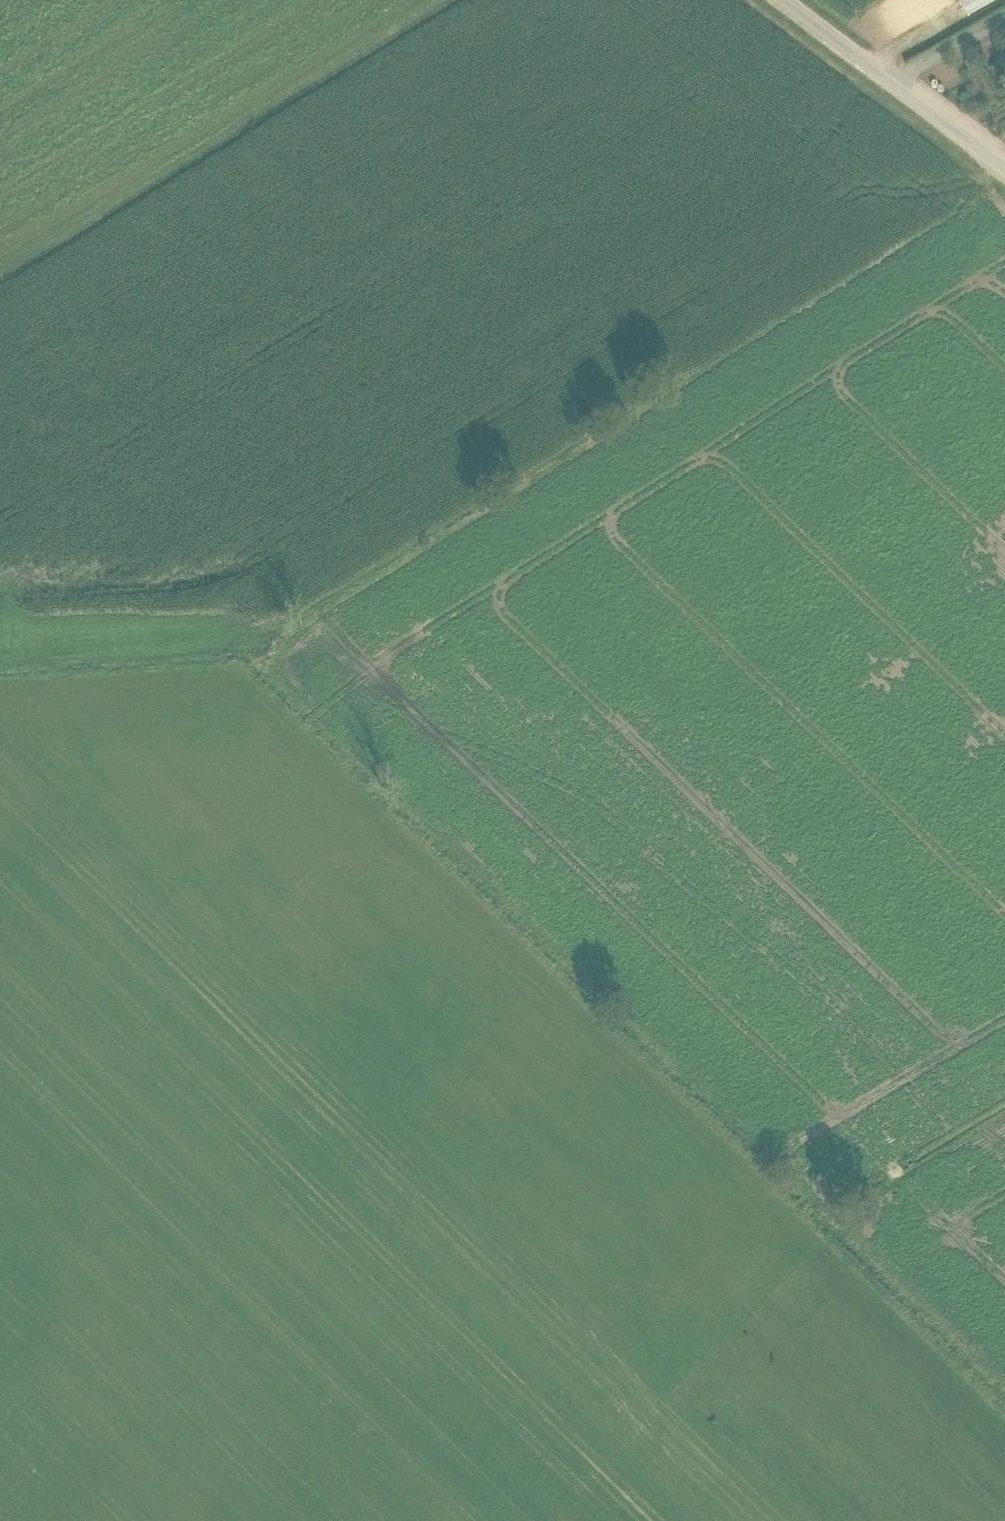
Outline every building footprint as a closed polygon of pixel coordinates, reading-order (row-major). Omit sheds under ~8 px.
[(968,11),(990,0),(962,0),(968,11)]
